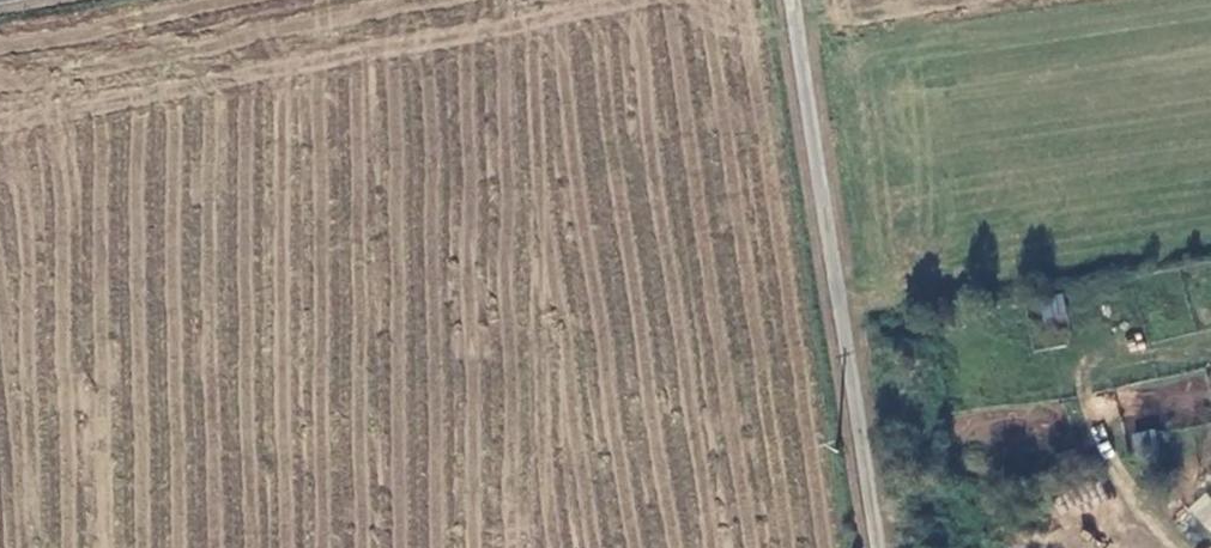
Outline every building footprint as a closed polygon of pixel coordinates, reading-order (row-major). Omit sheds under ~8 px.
[(1133,456),(1156,454),(1154,430),(1131,432),(1133,456)] [(1186,507),(1209,534),(1210,533),(1210,498),(1206,491),(1186,507)]
